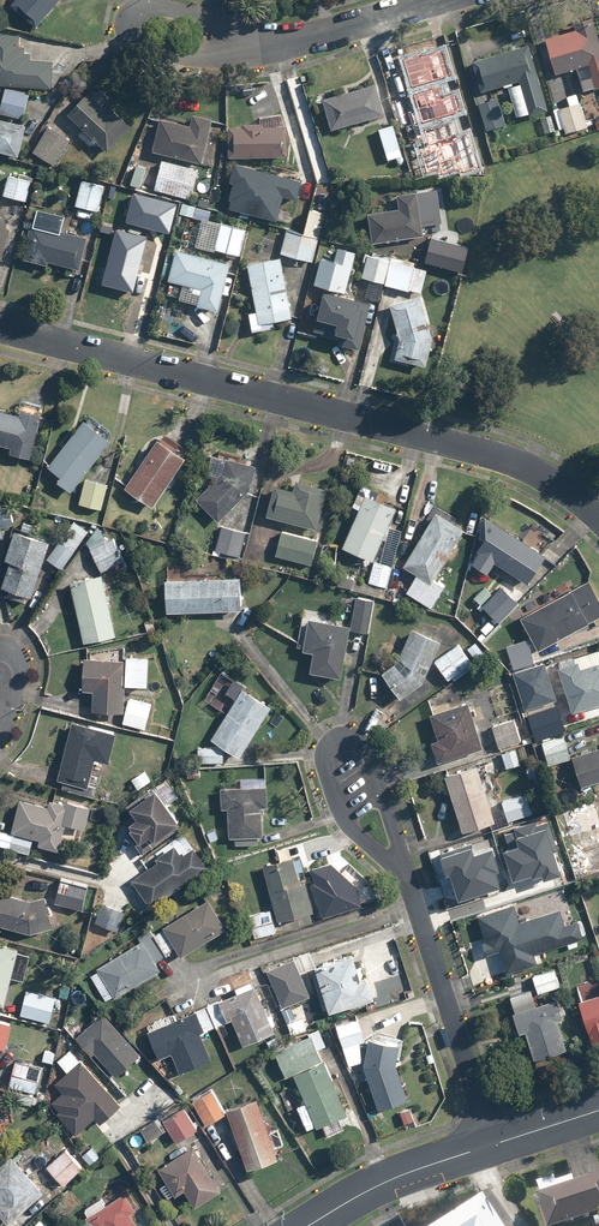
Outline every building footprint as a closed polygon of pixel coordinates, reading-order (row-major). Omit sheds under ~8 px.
[(10,5),(37,27),(59,0),(15,0),(10,5)] [(545,37),(556,73),(577,67),(584,90),(598,86),(598,39),(594,22),(545,37)] [(52,89),(53,60),(31,59),(31,52),(25,52),(25,47),(19,47),(20,34),(0,33),(0,86),(52,89)] [(530,44),(473,61),(482,93),(508,85),(517,118),(549,109),(530,44)] [(446,76),(416,74),(415,100),(407,100),(406,129),(444,131),(446,76)] [(67,113),(83,128),(78,133),(90,145),(95,140),(106,151),(131,126),(111,106),(107,110),(102,104),(109,97),(96,84),(67,113)] [(322,99),(331,130),(385,115),(377,84),(322,99)] [(0,109),(0,114),(24,119),(29,93),(5,87),(0,109)] [(567,97),(569,104),(553,109),(559,128),(564,126),(566,134),(588,127),(577,93),(567,97)] [(498,97),(477,103),(486,131),(506,125),(498,97)] [(551,114),(541,117),(545,132),(556,129),(551,114)] [(221,131),(211,129),(212,120),(191,116),(189,125),(160,118),(152,152),(214,165),(221,131)] [(19,156),(26,125),(0,119),(0,152),(19,156)] [(393,124),(378,128),(388,160),(403,156),(393,124)] [(69,139),(49,126),(33,151),(53,164),(69,139)] [(232,128),(233,156),(286,154),(284,126),(232,128)] [(443,134),(414,132),(413,152),(442,153),(443,134)] [(160,160),(153,191),(192,199),(199,169),(160,160)] [(229,209),(280,218),(284,197),(301,200),(306,173),(238,161),(229,209)] [(7,175),(2,195),(27,201),(31,181),(7,175)] [(104,184),(81,179),(76,206),(98,210),(104,184)] [(437,189),(394,194),(396,210),(367,214),(371,242),(423,236),(422,225),(441,223),(437,189)] [(146,198),(140,228),(168,235),(175,204),(146,198)] [(0,202),(0,255),(3,256),(8,230),(0,202)] [(209,218),(211,210),(208,209),(196,206),(194,206),(182,203),(180,214),(201,219),(195,245),(241,256),(248,228),(209,218)] [(335,215),(310,209),(304,234),(319,237),(320,231),(331,234),(335,215)] [(34,213),(32,223),(23,259),(48,265),(49,261),(78,268),(86,236),(54,229),(56,218),(34,213)] [(105,228),(111,258),(103,259),(107,275),(115,274),(118,290),(151,283),(140,228),(138,221),(105,228)] [(304,234),(286,230),(280,255),(313,263),(319,237),(304,234)] [(347,292),(355,252),(323,245),(314,285),(347,292)] [(231,263),(176,249),(168,281),(185,285),(182,301),(219,310),(231,263)] [(358,298),(370,301),(380,303),(384,284),(390,258),(368,253),(358,298)] [(250,325),(292,317),(282,257),(248,263),(256,311),(248,313),(250,325)] [(415,263),(390,258),(384,284),(422,293),(427,270),(414,267),(415,263)] [(316,332),(340,337),(338,343),(360,348),(370,301),(358,298),(325,291),(316,332)] [(389,362),(407,366),(408,362),(426,366),(432,336),(421,295),(389,305),(396,329),(389,362)] [(22,403),(19,415),(0,410),(0,445),(11,447),(9,455),(31,460),(44,409),(22,403)] [(98,419),(94,425),(84,418),(43,472),(71,493),(112,439),(108,436),(112,430),(98,419)] [(171,435),(165,443),(158,439),(126,489),(153,507),(191,449),(171,435)] [(218,521),(247,492),(251,489),(255,464),(226,459),(224,474),(197,500),(218,521)] [(108,484),(84,479),(79,505),(103,510),(108,484)] [(274,484),(266,516),(318,529),(329,488),(298,480),(295,490),(274,484)] [(351,506),(359,509),(341,548),(373,562),(368,583),(355,580),(353,590),(386,597),(400,530),(388,527),(397,508),(374,498),(377,492),(361,484),(351,506)] [(0,500),(0,540),(4,539),(1,528),(14,525),(9,504),(2,506),(0,499),(0,500)] [(403,565),(417,574),(406,592),(432,609),(446,586),(435,579),(466,529),(437,510),(403,565)] [(547,554),(485,516),(478,538),(483,540),(478,550),(473,562),(489,574),(496,563),(530,583),(547,554)] [(89,529),(74,520),(48,561),(62,570),(84,536),(89,529)] [(7,589),(5,596),(25,602),(27,595),(33,597),(50,540),(32,534),(35,526),(23,522),(21,531),(13,529),(4,560),(7,561),(0,586),(0,587),(7,589)] [(247,532),(222,527),(217,552),(242,558),(247,532)] [(115,538),(107,542),(101,529),(86,540),(90,549),(86,551),(96,575),(73,581),(76,576),(67,570),(56,586),(64,593),(71,584),(84,642),(116,635),(102,571),(115,565),(118,573),(128,569),(115,538)] [(318,540),(280,531),(274,556),(312,565),(318,540)] [(165,580),(166,613),(242,610),(240,577),(165,580)] [(522,616),(539,648),(598,616),(598,597),(588,578),(522,616)] [(520,602),(500,585),(481,605),(501,623),(520,602)] [(354,597),(350,625),(349,631),(370,634),(374,600),(354,597)] [(350,625),(308,619),(304,650),(313,651),(310,674),(343,678),(349,631),(350,625)] [(441,641),(411,629),(398,660),(381,672),(399,698),(424,682),(441,641)] [(474,667),(458,644),(435,661),(451,684),(474,667)] [(149,657),(126,656),(126,646),(90,650),(90,658),(84,658),(84,690),(93,691),(93,712),(124,713),(122,724),(147,729),(152,703),(125,698),(125,686),(149,686),(149,657)] [(559,667),(573,711),(598,704),(598,663),(582,668),(578,661),(559,667)] [(272,707),(242,688),(205,746),(197,745),(197,761),(224,763),(225,748),(240,758),(272,707)] [(468,702),(431,714),(439,738),(431,740),(438,762),(483,748),(468,702)] [(492,726),(499,747),(521,739),(514,718),(492,726)] [(116,732),(72,722),(58,779),(71,782),(68,792),(95,799),(100,776),(92,774),(95,760),(109,764),(116,732)] [(563,735),(540,743),(548,766),(571,758),(563,735)] [(598,781),(598,747),(572,755),(581,786),(598,781)] [(515,749),(501,754),(506,768),(521,763),(515,749)] [(478,765),(444,775),(464,837),(497,826),(478,765)] [(131,778),(138,789),(151,780),(144,770),(131,778)] [(269,784),(220,783),(219,809),(229,809),(229,838),(237,838),(237,843),(261,844),(262,807),(268,807),(269,784)] [(165,784),(156,790),(154,787),(126,807),(132,815),(124,821),(128,826),(125,828),(143,854),(156,844),(154,841),(180,822),(166,804),(175,798),(165,784)] [(503,800),(509,821),(534,814),(527,793),(503,800)] [(19,799),(13,832),(0,830),(0,845),(31,851),(33,838),(39,839),(38,846),(60,850),(65,824),(86,828),(90,805),(64,800),(63,803),(49,800),(48,805),(19,799)] [(566,813),(578,854),(598,848),(598,803),(566,813)] [(521,837),(505,842),(513,870),(534,864),(537,877),(566,869),(552,817),(518,826),(521,837)] [(183,834),(148,860),(152,866),(131,882),(151,908),(207,866),(183,834)] [(501,883),(486,838),(441,852),(456,897),(501,883)] [(300,854),(262,864),(278,922),(315,912),(300,854)] [(59,879),(54,903),(83,909),(88,885),(59,879)] [(30,933),(53,926),(45,895),(30,899),(0,895),(0,927),(30,933)] [(155,933),(168,954),(176,949),(181,958),(228,928),(210,899),(155,933)] [(127,911),(102,902),(95,922),(120,931),(127,911)] [(514,904),(476,916),(484,941),(481,942),(485,954),(498,949),(506,973),(539,963),(535,953),(585,937),(579,918),(564,923),(560,910),(520,922),(514,904)] [(278,932),(271,909),(247,916),(254,939),(278,932)] [(137,937),(139,941),(97,967),(99,970),(90,976),(105,1000),(114,995),(116,998),(162,970),(157,962),(168,954),(155,933),(152,928),(137,937)] [(16,953),(17,949),(0,945),(0,1005),(4,1006),(11,977),(25,980),(31,957),(16,953)] [(361,980),(353,954),(314,967),(329,1012),(375,997),(368,977),(361,980)] [(296,959),(266,971),(287,1025),(297,1021),(291,1005),(311,997),(296,959)] [(531,976),(537,994),(561,986),(555,968),(531,976)] [(280,1043),(255,985),(208,1005),(217,1026),(231,1020),(243,1045),(264,1036),(269,1047),(280,1043)] [(56,996),(26,990),(20,1016),(50,1023),(56,996)] [(532,991),(509,998),(520,1033),(525,1031),(534,1060),(567,1049),(559,1023),(565,1021),(557,998),(536,1005),(532,991)] [(577,1003),(592,1045),(598,1043),(598,995),(577,1003)] [(201,1033),(217,1026),(208,1005),(175,1019),(173,1013),(142,1026),(157,1062),(166,1058),(172,1070),(177,1067),(180,1075),(212,1061),(201,1033)] [(141,1054),(103,1011),(75,1036),(93,1057),(96,1054),(116,1076),(141,1054)] [(0,1019),(0,1047),(5,1048),(12,1022),(0,1019)] [(358,1019),(335,1026),(348,1067),(363,1062),(358,1045),(366,1042),(358,1019)] [(309,1131),(347,1114),(319,1049),(328,1045),(320,1027),(307,1033),(308,1036),(275,1051),(286,1077),(293,1074),(306,1102),(298,1106),(309,1131)] [(408,1099),(397,1067),(401,1045),(369,1039),(364,1067),(379,1109),(408,1099)] [(120,1104),(79,1060),(55,1082),(63,1090),(49,1103),(77,1134),(94,1118),(99,1123),(120,1104)] [(42,1067),(13,1061),(7,1089),(36,1095),(42,1067)] [(0,1090),(0,1142),(4,1141),(1,1129),(13,1125),(3,1089),(0,1090)] [(213,1089),(192,1101),(206,1126),(226,1114),(213,1089)] [(258,1100),(227,1110),(247,1171),(279,1160),(258,1100)] [(198,1129),(183,1106),(161,1120),(168,1132),(175,1143),(198,1129)] [(168,1132),(161,1120),(158,1116),(138,1128),(148,1144),(168,1132)] [(175,1197),(184,1191),(195,1208),(222,1190),(192,1145),(191,1146),(150,1173),(166,1198),(173,1194),(175,1197)] [(100,1156),(92,1147),(81,1156),(90,1166),(100,1156)] [(82,1169),(65,1150),(45,1167),(62,1187),(82,1169)] [(43,1192),(10,1156),(0,1166),(0,1201),(0,1215),(8,1223),(5,1225),(20,1225),(13,1219),(43,1192)] [(544,1225),(559,1225),(598,1214),(598,1174),(575,1182),(573,1175),(556,1181),(554,1174),(530,1181),(544,1225)] [(91,1225),(138,1225),(130,1213),(137,1209),(126,1192),(106,1204),(102,1197),(81,1209),(91,1225)] [(481,1200),(437,1225),(496,1225),(481,1200)]
